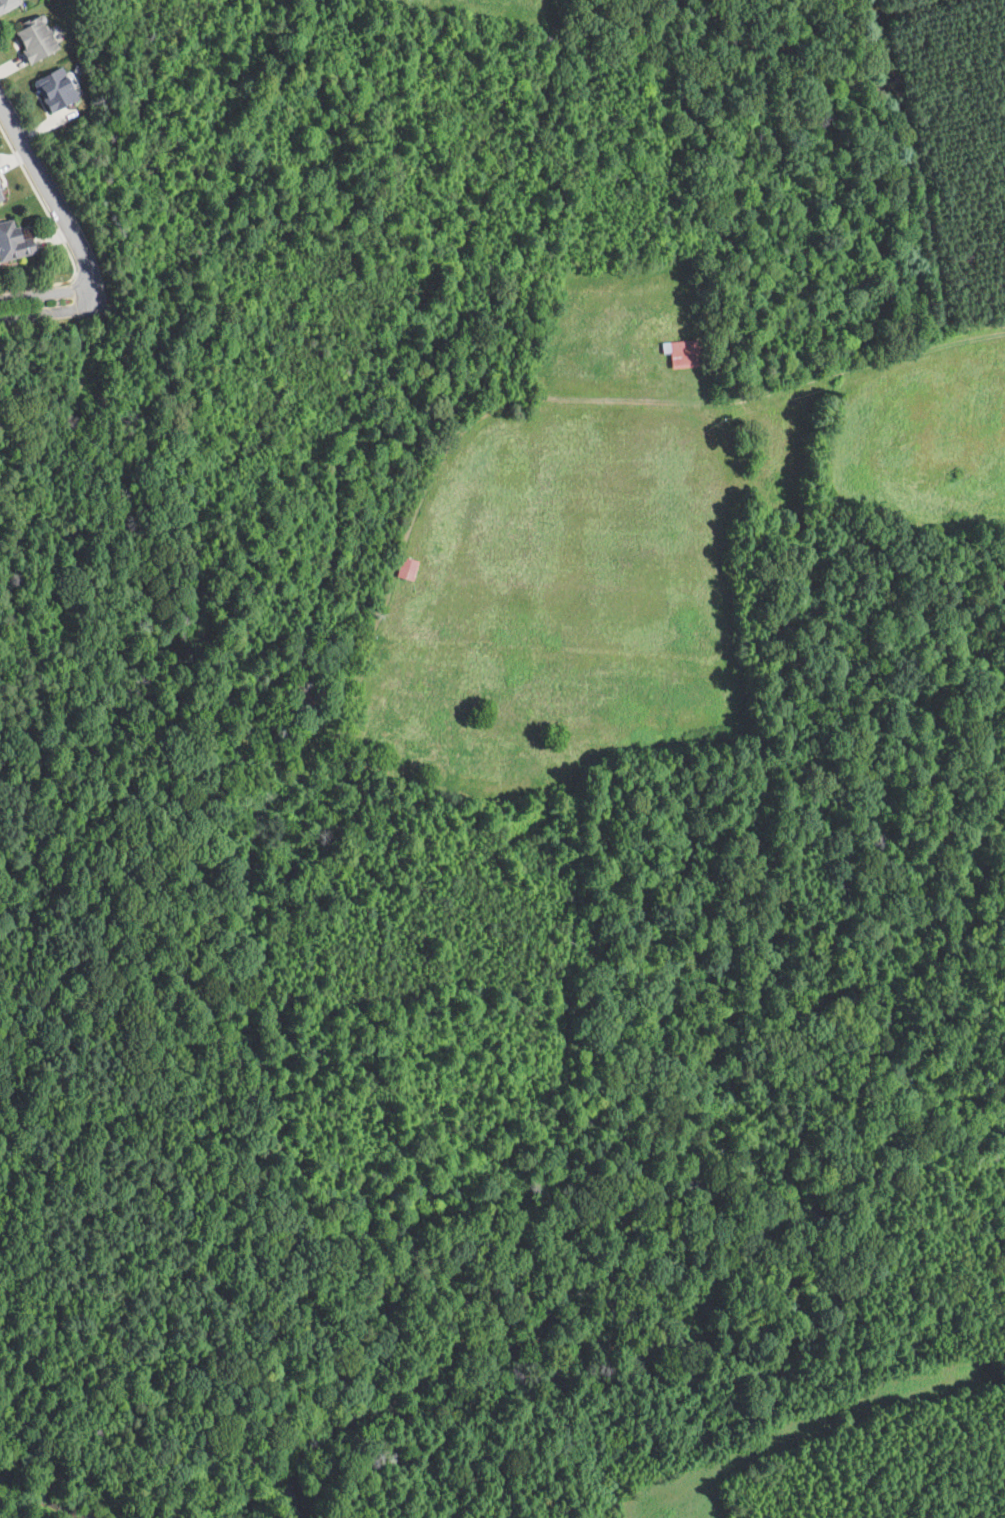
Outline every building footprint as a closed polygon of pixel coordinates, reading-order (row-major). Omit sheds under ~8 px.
[(19,3),(17,0),(0,0),(0,13),(19,3)] [(27,64),(57,47),(39,14),(9,31),(27,64)] [(32,79),(50,115),(83,99),(65,64),(32,79)] [(33,255),(29,238),(17,241),(12,220),(0,223),(0,262),(33,255)] [(661,341),(661,353),(669,353),(670,368),(699,366),(698,339),(661,341)] [(396,576),(412,580),(417,560),(402,556),(396,576)]
